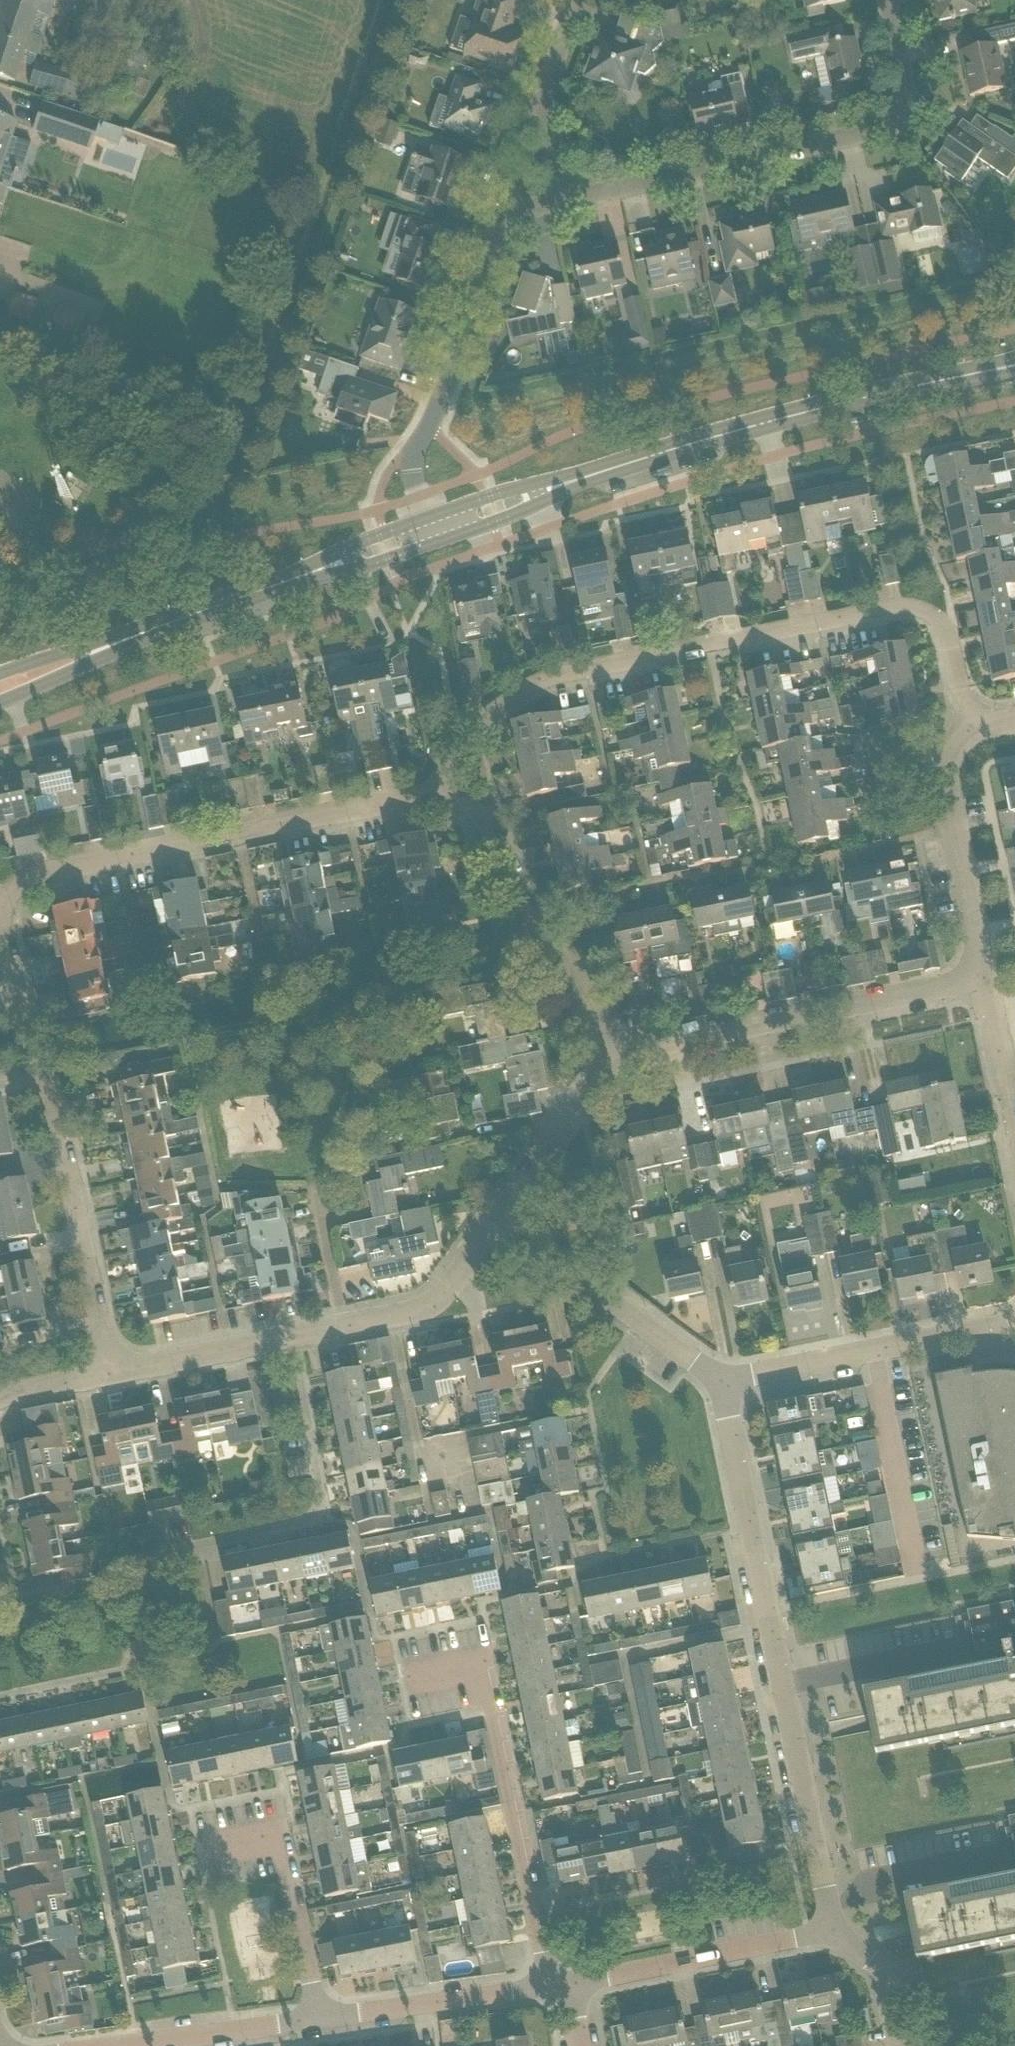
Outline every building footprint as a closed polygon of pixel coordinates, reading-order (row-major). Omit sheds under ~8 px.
[(0,6),(0,77),(14,82),(23,52),(35,56),(41,38),(29,34),(36,13),(48,16),(54,0),(2,0),(0,6)] [(511,73),(524,35),(510,30),(520,1),(516,0),(480,0),(472,22),(476,23),(465,55),(492,64),(492,66),(511,73)] [(809,17),(824,14),(823,6),(845,1),(845,0),(805,0),(809,17)] [(974,0),(935,0),(939,22),(952,19),(952,20),(956,19),(955,18),(977,13),(974,0)] [(681,10),(657,16),(661,29),(684,24),(681,10)] [(621,18),(640,24),(633,46),(613,39),(612,42),(608,41),(602,44),(601,47),(598,46),(589,73),(591,78),(608,84),(609,82),(624,74),(634,78),(635,73),(645,76),(656,66),(653,53),(664,43),(661,29),(641,23),(622,16),(621,18)] [(684,24),(661,29),(664,43),(687,38),(684,24)] [(961,52),(971,96),(1007,88),(997,45),(1014,41),(1014,25),(976,34),(979,48),(961,52)] [(816,90),(820,105),(835,102),(851,98),(847,83),(862,80),(856,53),(859,52),(856,38),(836,42),(824,45),(821,31),(797,36),(787,38),(792,64),(814,59),(821,88),(816,90)] [(100,55),(141,74),(151,53),(110,34),(100,55)] [(408,64),(415,66),(416,62),(426,65),(429,56),(412,51),(408,64)] [(449,53),(446,61),(461,66),(463,58),(449,53)] [(29,85),(84,101),(91,80),(35,64),(29,85)] [(692,104),(689,106),(691,115),(695,116),(699,136),(709,134),(708,131),(738,125),(734,108),(747,104),(743,85),(741,74),(721,78),(724,92),(691,100),(692,104)] [(444,128),(463,134),(465,130),(480,135),(484,124),(487,125),(494,107),(477,101),(482,85),(463,79),(457,77),(450,100),(453,101),(444,128)] [(32,130),(89,149),(98,122),(41,103),(32,130)] [(11,137),(16,122),(1,117),(0,117),(0,169),(11,137)] [(376,143),(392,148),(399,123),(383,119),(376,143)] [(960,184),(978,159),(1008,180),(1014,170),(1014,136),(1013,139),(995,127),(987,138),(963,121),(935,161),(947,170),(945,173),(960,184)] [(413,169),(405,193),(418,197),(433,202),(452,208),(460,184),(464,186),(472,162),(453,156),(434,150),(433,153),(418,148),(411,168),(413,169)] [(9,190),(14,175),(0,171),(0,187),(9,190)] [(904,199),(876,205),(883,238),(912,232),(912,234),(941,228),(936,208),(934,208),(930,191),(928,191),(924,188),(916,190),(914,194),(904,197),(904,199)] [(796,204),(804,241),(837,234),(839,245),(855,241),(852,230),(853,230),(845,196),(819,202),(819,199),(796,204)] [(725,243),(720,243),(725,263),(727,273),(758,266),(755,255),(775,250),(767,215),(736,222),(735,218),(720,221),(725,243)] [(392,252),(387,268),(389,273),(398,276),(397,279),(404,282),(423,288),(432,262),(437,264),(442,250),(426,245),(433,225),(414,219),(411,218),(400,251),(396,250),(392,252)] [(646,259),(650,278),(653,290),(696,281),(684,228),(655,235),(659,256),(646,259)] [(613,295),(611,288),(627,284),(618,242),(601,246),(602,250),(573,256),(578,275),(581,291),(583,290),(585,300),(613,295)] [(893,243),(871,248),(879,285),(901,280),(893,243)] [(981,247),(966,251),(971,275),(987,272),(981,247)] [(879,285),(871,248),(849,252),(857,290),(879,285)] [(530,313),(529,317),(507,322),(511,344),(571,331),(569,324),(576,322),(572,304),(567,285),(553,288),(552,284),(548,282),(523,273),(512,307),(530,313)] [(708,282),(714,307),(736,302),(730,277),(708,282)] [(923,281),(922,284),(923,287),(925,288),(928,287),(930,284),(929,281),(926,280),(923,281)] [(7,313),(29,321),(37,301),(14,292),(7,313)] [(617,337),(620,354),(652,348),(640,297),(624,300),(632,334),(617,337)] [(381,300),(361,357),(379,363),(398,370),(403,355),(406,356),(414,334),(411,333),(417,313),(398,306),(381,300)] [(664,328),(652,330),(655,347),(667,344),(664,328)] [(309,373),(316,354),(305,351),(299,370),(309,373)] [(580,353),(566,356),(569,367),(583,364),(580,353)] [(333,422),(364,433),(370,415),(387,422),(397,394),(355,380),(359,369),(330,359),(318,394),(340,401),(333,422)] [(941,487),(993,477),(993,476),(1009,473),(1014,471),(1014,453),(1003,455),(1004,460),(989,463),(990,466),(970,470),(967,455),(945,459),(944,455),(933,457),(931,458),(929,460),(928,461),(927,463),(927,464),(927,466),(927,467),(930,480),(940,478),(941,487)] [(941,487),(947,512),(977,506),(974,490),(995,485),(993,477),(941,487)] [(888,524),(882,496),(868,499),(865,484),(833,491),(840,522),(854,519),(856,533),(874,529),(874,527),(888,524)] [(840,522),(833,491),(799,498),(808,543),(826,539),(827,542),(843,539),(840,522)] [(741,509),(743,517),(745,517),(750,542),(765,540),(768,557),(783,554),(773,503),(741,509)] [(947,512),(951,537),(1014,524),(1012,513),(980,520),(977,506),(947,512)] [(745,517),(743,517),(713,524),(723,575),(738,572),(734,554),(751,551),(749,543),(750,542),(745,517)] [(1000,537),(1014,533),(1014,531),(1014,524),(951,537),(956,561),(968,559),(968,558),(999,552),(1002,552),(1000,537)] [(687,533),(660,539),(667,573),(681,571),(684,587),(697,585),(687,533)] [(667,573),(660,539),(630,545),(640,596),(641,601),(654,598),(650,577),(667,573)] [(801,544),(796,545),(807,602),(820,599),(815,570),(813,571),(809,552),(803,553),(801,544)] [(807,602),(796,545),(785,547),(790,570),(783,572),(790,605),(807,602)] [(973,583),(1014,575),(1014,555),(1014,549),(1002,552),(999,552),(968,558),(968,559),(973,583)] [(572,559),(579,594),(581,607),(615,600),(606,552),(572,559)] [(879,557),(885,586),(900,583),(894,555),(879,557)] [(706,558),(697,560),(701,582),(710,580),(706,558)] [(529,570),(531,578),(512,582),(519,617),(538,613),(540,625),(559,621),(548,566),(529,570)] [(978,608),(1009,602),(1006,587),(1014,585),(1014,575),(973,583),(978,608)] [(457,628),(461,645),(488,639),(487,635),(500,632),(490,583),(456,590),(464,627),(457,628)] [(728,583),(714,586),(721,619),(735,616),(728,583)] [(721,619),(714,586),(699,589),(706,622),(721,619)] [(983,633),(1014,627),(1014,616),(1012,616),(1009,602),(978,608),(983,633)] [(641,604),(629,607),(635,638),(647,635),(641,604)] [(635,638),(629,607),(611,610),(618,641),(635,638)] [(552,630),(557,654),(574,650),(570,627),(552,630)] [(988,658),(1014,653),(1014,627),(983,633),(988,658)] [(876,661),(879,676),(910,670),(904,643),(853,654),(855,666),(876,661)] [(542,644),(537,648),(538,654),(544,656),(549,652),(548,646),(542,644)] [(988,658),(993,682),(1014,678),(1014,653),(988,658)] [(830,658),(832,669),(841,667),(839,657),(830,658)] [(748,675),(753,701),(799,692),(798,690),(793,691),(790,678),(802,676),(801,673),(824,669),(822,659),(799,664),(748,675)] [(459,664),(466,696),(482,693),(475,661),(459,664)] [(388,666),(360,672),(367,706),(368,705),(370,717),(397,711),(397,710),(413,707),(407,677),(391,680),(388,666)] [(861,694),(863,705),(915,694),(910,670),(879,676),(882,690),(861,694)] [(361,745),(366,773),(367,774),(380,771),(374,741),(375,741),(370,717),(368,705),(367,706),(360,672),(332,677),(341,723),(354,720),(360,745),(361,745)] [(269,690),(270,695),(277,726),(278,725),(292,723),(293,730),(298,729),(300,738),(313,735),(311,723),(307,724),(299,684),(269,690)] [(648,706),(651,721),(681,715),(675,689),(624,700),(626,711),(648,706)] [(753,701),(758,725),(810,715),(808,705),(801,706),(799,692),(753,701)] [(915,694),(863,705),(865,715),(878,712),(881,726),(920,718),(915,694)] [(277,726),(270,695),(238,702),(247,745),(265,741),(263,734),(279,730),(278,725),(277,726)] [(816,702),(818,713),(832,710),(830,699),(816,702)] [(843,727),(854,729),(850,706),(839,708),(843,727)] [(512,723),(517,748),(548,742),(562,739),(559,724),(586,719),(591,713),(589,707),(512,723)] [(832,710),(818,713),(819,721),(834,719),(832,710)] [(215,712),(186,718),(193,751),(208,747),(211,763),(212,766),(225,763),(215,712)] [(622,742),(624,752),(685,739),(681,715),(651,721),(654,736),(622,742)] [(763,750),(764,749),(793,744),(793,743),(790,730),(812,725),(810,715),(758,725),(763,750)] [(186,718),(157,724),(168,775),(181,772),(180,769),(177,754),(193,751),(186,718)] [(374,741),(380,771),(394,768),(388,739),(375,741),(374,741)] [(657,770),(659,784),(681,779),(679,767),(690,765),(685,739),(624,752),(626,760),(636,759),(636,761),(658,756),(660,769),(657,770)] [(781,762),(783,771),(835,760),(833,750),(812,755),(809,739),(793,743),(793,744),(764,749),(767,765),(781,762)] [(517,748),(522,773),(574,763),(582,761),(580,752),(572,753),(551,758),(548,742),(517,748)] [(101,767),(100,767),(103,784),(127,779),(130,791),(132,790),(132,791),(133,791),(133,790),(140,788),(140,789),(141,789),(141,788),(143,788),(141,776),(145,776),(145,774),(144,774),(141,759),(138,760),(134,745),(121,747),(120,743),(105,747),(106,750),(103,751),(106,766),(101,767)] [(783,771),(789,797),(819,790),(816,775),(853,768),(852,765),(866,762),(864,754),(835,760),(783,771)] [(35,796),(38,812),(61,807),(62,809),(84,804),(79,777),(72,779),(68,758),(38,764),(44,794),(35,796)] [(426,761),(412,764),(414,776),(417,776),(424,769),(427,761),(426,761)] [(574,763),(522,773),(527,798),(551,793),(554,805),(573,801),(587,798),(585,786),(558,790),(556,778),(577,773),(574,763)] [(336,792),(333,779),(330,765),(314,768),(320,795),(336,792)] [(38,813),(28,815),(25,798),(35,796),(30,772),(0,778),(0,827),(11,825),(18,857),(46,851),(38,813)] [(366,773),(333,779),(336,792),(369,786),(367,774),(366,773)] [(259,775),(244,778),(250,810),(265,807),(259,775)] [(1003,778),(1010,813),(1014,812),(1014,775),(1003,778)] [(92,778),(84,779),(88,800),(92,800),(94,807),(98,806),(92,778)] [(250,810),(244,778),(229,781),(235,813),(250,810)] [(684,802),(687,817),(716,811),(716,810),(711,785),(684,791),(681,779),(659,784),(661,795),(660,795),(662,806),(684,802)] [(789,797),(794,821),(845,811),(843,800),(821,804),(819,790),(789,797)] [(171,793),(157,796),(163,827),(178,824),(171,793)] [(163,827),(157,796),(143,799),(150,830),(163,827)] [(84,809),(90,841),(91,842),(105,839),(98,806),(94,807),(84,809)] [(548,818),(553,844),(585,837),(582,824),(603,819),(601,807),(548,818)] [(668,835),(670,846),(721,835),(719,826),(726,825),(723,809),(716,810),(716,811),(687,817),(672,819),(675,834),(668,835)] [(845,811),(794,821),(799,846),(829,839),(826,824),(847,820),(845,811)] [(393,853),(395,865),(438,857),(436,844),(429,846),(426,834),(381,843),(376,844),(379,856),(393,853)] [(721,835),(670,846),(672,856),(685,853),(688,868),(738,858),(734,841),(723,843),(721,835)] [(553,844),(558,868),(610,858),(607,848),(588,852),(585,837),(553,844)] [(645,841),(646,851),(656,849),(656,848),(652,848),(650,840),(645,841)] [(656,849),(646,851),(650,871),(660,869),(656,849)] [(276,864),(282,889),(325,880),(323,868),(331,866),(342,863),(340,851),(276,864)] [(610,858),(558,868),(563,893),(593,887),(590,872),(611,867),(623,865),(622,856),(610,858)] [(390,887),(391,891),(436,882),(434,870),(441,868),(438,857),(395,865),(397,875),(388,877),(388,878),(390,887)] [(906,863),(878,868),(887,913),(899,910),(923,905),(919,884),(910,886),(906,863)] [(887,913),(878,868),(851,874),(857,903),(871,901),(874,919),(888,917),(887,913)] [(382,879),(379,883),(380,889),(390,887),(388,878),(388,877),(382,879)] [(155,902),(157,914),(209,903),(207,891),(200,892),(197,880),(152,889),(155,902)] [(339,902),(336,889),(328,891),(325,880),(282,889),(284,900),(286,912),(293,911),(339,902)] [(403,900),(405,913),(448,904),(445,891),(438,893),(436,882),(391,891),(393,903),(403,900)] [(801,890),(809,930),(822,928),(824,938),(848,933),(841,898),(832,900),(829,884),(801,890)] [(748,888),(721,894),(729,934),(742,932),(740,921),(754,918),(748,888)] [(809,930),(801,890),(773,896),(776,909),(766,911),(770,927),(779,925),(793,922),(796,933),(809,930)] [(729,934),(721,894),(693,900),(699,929),(713,926),(715,937),(729,934)] [(352,911),(350,899),(339,902),(293,911),(286,912),(291,936),(334,927),(332,915),(352,911)] [(52,935),(105,924),(100,900),(55,909),(57,921),(50,923),(52,935)] [(157,914),(162,937),(207,928),(205,917),(212,915),(209,903),(157,914)] [(448,904),(405,913),(407,923),(398,925),(400,938),(445,929),(443,917),(450,915),(448,904)] [(672,910),(645,916),(651,947),(665,944),(667,956),(680,953),(678,941),(672,910)] [(651,947),(645,916),(615,922),(621,953),(622,953),(624,965),(637,962),(635,950),(651,947)] [(64,957),(109,948),(105,924),(52,935),(57,958),(64,957)] [(334,927),(291,936),(294,947),(301,946),(303,958),(348,949),(346,937),(337,938),(334,927)] [(165,949),(167,961),(219,950),(216,938),(209,939),(207,928),(162,937),(165,949)] [(449,947),(446,931),(420,935),(423,950),(449,947)] [(897,960),(899,973),(899,974),(924,969),(925,972),(939,969),(934,942),(919,945),(921,955),(897,960)] [(60,970),(62,982),(105,973),(102,962),(133,956),(131,943),(109,948),(64,957),(67,969),(60,970)] [(219,950),(167,961),(169,972),(171,985),(216,975),(214,963),(221,962),(219,950)] [(883,951),(856,956),(862,985),(875,982),(875,978),(888,976),(883,951)] [(862,985),(856,956),(841,959),(847,988),(862,985)] [(614,971),(622,1014),(637,1011),(628,968),(614,971)] [(833,968),(818,971),(821,986),(821,990),(836,986),(833,968)] [(791,969),(777,972),(783,1001),(797,998),(791,969)] [(700,987),(697,971),(680,974),(690,1020),(706,1017),(700,987)] [(783,1001),(777,972),(762,975),(768,1004),(783,1001)] [(109,997),(107,985),(105,973),(62,982),(64,994),(66,994),(68,1006),(86,1002),(88,1016),(112,1011),(109,997)] [(489,983),(417,998),(422,1021),(465,1013),(466,1019),(477,1017),(482,1044),(483,1046),(507,1040),(507,1039),(500,1001),(493,1003),(489,983)] [(700,987),(706,1017),(719,1014),(713,985),(700,987)] [(647,1002),(640,1003),(642,1016),(649,1015),(647,1002)] [(483,1046),(482,1044),(458,1049),(463,1073),(505,1064),(507,1070),(512,1096),(503,1097),(508,1121),(543,1113),(538,1092),(548,1089),(540,1052),(533,1053),(529,1034),(507,1039),(507,1040),(483,1046)] [(111,1086),(116,1110),(169,1100),(164,1077),(176,1074),(173,1059),(120,1070),(123,1084),(111,1086)] [(371,1087),(376,1112),(421,1103),(426,1127),(415,1129),(418,1143),(451,1136),(449,1123),(459,1121),(454,1095),(443,1097),(441,1088),(445,1087),(442,1072),(371,1087)] [(872,1108),(880,1142),(883,1158),(902,1154),(892,1112),(925,1105),(934,1146),(966,1140),(955,1085),(942,1087),(939,1073),(885,1085),(889,1104),(872,1108)] [(847,1083),(821,1088),(830,1129),(843,1126),(846,1138),(877,1132),(872,1108),(854,1112),(847,1083)] [(801,1124),(786,1127),(794,1165),(809,1161),(804,1135),(830,1129),(821,1088),(794,1094),(801,1124)] [(126,1121),(128,1132),(174,1123),(172,1117),(169,1100),(116,1110),(119,1122),(126,1121)] [(764,1101),(738,1106),(747,1149),(769,1144),(766,1128),(769,1127),(764,1101)] [(702,1145),(702,1146),(703,1146),(711,1183),(721,1181),(718,1166),(723,1165),(723,1167),(738,1164),(735,1152),(747,1149),(738,1106),(711,1112),(717,1141),(702,1145)] [(484,1112),(472,1114),(474,1126),(486,1124),(484,1112)] [(197,1118),(188,1120),(191,1132),(200,1130),(197,1118)] [(654,1124),(662,1165),(683,1161),(680,1146),(686,1145),(680,1119),(654,1124)] [(124,1145),(126,1158),(169,1149),(166,1137),(176,1135),(174,1123),(128,1132),(131,1144),(124,1145)] [(649,1168),(662,1165),(654,1124),(627,1130),(633,1156),(634,1159),(637,1171),(649,1168)] [(0,1129),(0,1157),(13,1154),(7,1127),(0,1129)] [(794,1165),(786,1127),(770,1130),(779,1173),(794,1170),(793,1165),(794,1165)] [(515,1139),(502,1141),(503,1146),(509,1151),(517,1149),(515,1139)] [(374,1160),(377,1173),(381,1172),(382,1181),(366,1184),(374,1219),(386,1217),(399,1214),(394,1192),(407,1188),(405,1176),(444,1168),(440,1146),(374,1160)] [(688,1148),(685,1149),(688,1160),(691,1172),(696,1171),(699,1183),(709,1181),(710,1183),(711,1183),(703,1146),(702,1146),(688,1148)] [(136,1168),(138,1180),(183,1171),(183,1170),(181,1158),(171,1160),(169,1149),(126,1158),(129,1170),(136,1168)] [(204,1153),(181,1158),(183,1170),(193,1168),(206,1165),(207,1165),(204,1153)] [(619,1162),(629,1209),(644,1206),(634,1159),(619,1162)] [(193,1168),(198,1192),(212,1189),(206,1165),(193,1168)] [(133,1192),(136,1204),(178,1196),(176,1184),(186,1182),(183,1170),(183,1171),(138,1180),(140,1191),(133,1192)] [(886,1171),(869,1175),(875,1205),(892,1202),(889,1183),(887,1174),(886,1171)] [(892,1173),(887,1174),(889,1183),(898,1181),(897,1176),(892,1173)] [(25,1180),(0,1185),(0,1214),(31,1208),(25,1180)] [(212,1189),(198,1192),(202,1208),(215,1205),(212,1189)] [(283,1211),(280,1199),(276,1200),(274,1193),(233,1194),(238,1220),(248,1218),(250,1230),(292,1222),(290,1210),(283,1211)] [(145,1215),(147,1226),(148,1227),(178,1220),(178,1222),(193,1218),(190,1205),(180,1207),(178,1196),(136,1204),(138,1216),(145,1215)] [(937,1198),(934,1210),(945,1213),(948,1200),(937,1198)] [(702,1208),(702,1211),(708,1240),(723,1237),(717,1205),(702,1208)] [(31,1208),(0,1214),(0,1228),(4,1227),(7,1241),(36,1235),(31,1208)] [(413,1260),(429,1257),(427,1245),(439,1243),(431,1208),(401,1214),(406,1240),(390,1243),(391,1247),(367,1252),(373,1283),(416,1274),(413,1260)] [(708,1240),(702,1211),(686,1214),(690,1237),(678,1240),(683,1265),(665,1268),(671,1299),(703,1293),(694,1247),(693,1244),(708,1240)] [(838,1252),(830,1212),(818,1215),(826,1254),(838,1252)] [(826,1254),(818,1215),(803,1218),(808,1242),(809,1241),(812,1257),(826,1254)] [(374,1219),(350,1224),(353,1239),(377,1235),(375,1227),(387,1225),(386,1217),(374,1219)] [(128,1247),(130,1255),(172,1246),(170,1235),(195,1229),(193,1218),(178,1222),(178,1220),(148,1227),(147,1226),(120,1232),(123,1248),(128,1247)] [(243,1243),(245,1256),(297,1245),(292,1222),(250,1230),(236,1233),(238,1244),(243,1243)] [(632,1225),(634,1237),(646,1234),(644,1223),(632,1225)] [(935,1233),(941,1263),(955,1260),(960,1289),(992,1282),(986,1248),(969,1251),(965,1227),(935,1233)] [(912,1263),(895,1266),(902,1300),(934,1294),(929,1265),(940,1263),(934,1233),(907,1239),(912,1263)] [(850,1238),(854,1259),(841,1262),(845,1277),(849,1297),(880,1290),(869,1234),(850,1238)] [(225,1259),(222,1246),(223,1246),(220,1236),(210,1239),(216,1261),(225,1259)] [(823,1309),(812,1257),(809,1241),(808,1242),(791,1245),(790,1242),(777,1245),(784,1278),(786,1289),(790,1309),(805,1306),(806,1312),(823,1309)] [(257,1265),(260,1277),(302,1268),(297,1245),(245,1256),(248,1267),(257,1265)] [(139,1265),(141,1277),(187,1268),(185,1256),(175,1258),(172,1246),(130,1255),(132,1267),(139,1265)] [(724,1249),(731,1287),(735,1307),(768,1300),(760,1264),(745,1267),(740,1246),(724,1249)] [(40,1292),(34,1264),(23,1266),(20,1253),(0,1257),(0,1272),(5,1271),(7,1283),(0,1285),(0,1300),(40,1292)] [(187,1255),(185,1256),(187,1268),(198,1266),(199,1265),(197,1257),(193,1258),(187,1255)] [(199,1265),(198,1266),(200,1277),(211,1275),(208,1264),(199,1265)] [(137,1290),(139,1302),(182,1294),(179,1282),(190,1280),(187,1268),(141,1277),(144,1289),(137,1290)] [(302,1268),(260,1277),(248,1279),(251,1291),(239,1294),(242,1306),(292,1296),(300,1294),(301,1294),(314,1291),(311,1275),(305,1276),(304,1268),(302,1269),(302,1268)] [(0,1300),(0,1328),(16,1325),(45,1319),(40,1292),(0,1300)] [(182,1294),(139,1302),(142,1314),(149,1312),(151,1324),(196,1315),(194,1303),(184,1305),(182,1294)] [(300,1294),(292,1296),(293,1297),(296,1315),(305,1314),(301,1294),(300,1294)] [(208,1301),(194,1303),(196,1315),(210,1312),(208,1301)] [(548,1326),(521,1331),(527,1366),(543,1363),(546,1381),(570,1376),(565,1351),(553,1354),(548,1326)] [(500,1365),(488,1367),(493,1392),(494,1392),(516,1388),(512,1369),(527,1366),(521,1331),(495,1336),(500,1365)] [(444,1347),(451,1381),(466,1378),(469,1397),(477,1396),(483,1428),(500,1424),(494,1392),(493,1392),(488,1367),(477,1369),(471,1341),(444,1347)] [(436,1384),(451,1381),(444,1347),(418,1352),(424,1380),(412,1383),(417,1407),(440,1403),(436,1384)] [(387,1363),(392,1389),(400,1387),(396,1362),(387,1363)] [(328,1376),(333,1401),(367,1394),(381,1391),(379,1381),(365,1384),(361,1369),(328,1376)] [(1000,1538),(999,1532),(1013,1529),(1014,1541),(1014,1377),(1010,1377),(998,1377),(986,1377),(974,1379),(973,1369),(934,1377),(967,1538),(1000,1538)] [(392,1389),(397,1414),(406,1412),(400,1387),(392,1389)] [(867,1398),(865,1387),(852,1389),(854,1401),(867,1398)] [(205,1392),(202,1393),(212,1440),(211,1440),(212,1445),(228,1442),(229,1447),(262,1440),(257,1416),(235,1420),(230,1392),(218,1394),(217,1390),(205,1392)] [(183,1431),(171,1433),(176,1458),(199,1453),(197,1443),(211,1440),(212,1440),(202,1393),(200,1393),(188,1396),(189,1400),(177,1402),(183,1431)] [(333,1401),(338,1426),(372,1419),(367,1394),(333,1401)] [(826,1410),(823,1395),(807,1398),(767,1406),(767,1407),(769,1407),(771,1415),(769,1415),(773,1434),(813,1426),(836,1421),(834,1409),(826,1410)] [(153,1407),(127,1413),(134,1446),(149,1443),(153,1462),(176,1458),(171,1433),(159,1435),(153,1407)] [(397,1414),(402,1438),(411,1436),(406,1412),(397,1414)] [(134,1446),(127,1413),(100,1418),(106,1446),(94,1448),(102,1489),(125,1484),(122,1468),(119,1450),(134,1446)] [(338,1426),(343,1450),(377,1444),(372,1419),(338,1426)] [(538,1451),(569,1445),(564,1420),(533,1426),(536,1440),(520,1444),(522,1454),(538,1451)] [(8,1448),(14,1474),(48,1467),(44,1452),(63,1448),(58,1425),(34,1429),(36,1442),(8,1448)] [(818,1453),(813,1426),(773,1434),(777,1453),(778,1452),(780,1461),(818,1453)] [(468,1441),(472,1460),(506,1453),(502,1434),(468,1441)] [(402,1438),(407,1463),(416,1461),(411,1436),(402,1438)] [(274,1438),(262,1440),(265,1455),(277,1453),(274,1438)] [(858,1443),(865,1469),(886,1464),(879,1438),(858,1443)] [(343,1450),(348,1475),(382,1468),(377,1444),(343,1450)] [(538,1451),(543,1476),(574,1470),(569,1445),(538,1451)] [(824,1480),(818,1453),(780,1461),(782,1469),(780,1469),(784,1488),(824,1480)] [(507,1458),(473,1465),(477,1484),(511,1477),(507,1458)] [(416,1461),(407,1463),(412,1483),(420,1482),(416,1461)] [(47,1495),(49,1506),(74,1501),(69,1478),(51,1482),(48,1467),(14,1474),(19,1501),(47,1495)] [(348,1475),(353,1500),(387,1493),(395,1491),(393,1481),(385,1483),(382,1468),(348,1475)] [(528,1489),(531,1502),(560,1496),(579,1492),(574,1470),(543,1476),(545,1486),(528,1489)] [(829,1507),(824,1480),(784,1488),(788,1507),(790,1506),(791,1515),(829,1507)] [(266,1481),(251,1484),(254,1499),(269,1496),(266,1481)] [(516,1505),(511,1481),(478,1488),(482,1507),(493,1505),(494,1509),(507,1507),(507,1506),(516,1505)] [(881,1481),(866,1484),(869,1499),(884,1496),(881,1481)] [(432,1494),(436,1518),(452,1515),(447,1491),(432,1494)] [(387,1493),(353,1500),(358,1525),(361,1536),(394,1529),(391,1518),(392,1518),(387,1493)] [(892,1522),(887,1495),(884,1496),(869,1499),(875,1526),(892,1522)] [(523,1527),(533,1526),(565,1519),(560,1496),(531,1502),(528,1503),(516,1505),(519,1518),(517,1518),(518,1525),(522,1524),(523,1527)] [(163,1499),(146,1502),(150,1524),(152,1524),(168,1521),(163,1499)] [(24,1524),(29,1551),(63,1544),(60,1528),(79,1524),(74,1501),(49,1506),(52,1518),(24,1524)] [(188,1510),(189,1515),(226,1508),(225,1502),(188,1510)] [(835,1534),(832,1517),(845,1514),(843,1504),(829,1507),(791,1515),(793,1523),(791,1523),(795,1542),(835,1534)] [(510,1521),(507,1507),(494,1509),(499,1532),(508,1531),(506,1522),(510,1521)] [(487,1516),(462,1521),(464,1530),(489,1525),(487,1516)] [(533,1526),(537,1550),(570,1543),(565,1519),(533,1526)] [(462,1521),(436,1526),(438,1535),(464,1530),(462,1521)] [(898,1548),(892,1522),(875,1526),(869,1527),(875,1553),(882,1551),(898,1548)] [(436,1526),(412,1531),(414,1540),(438,1535),(436,1526)] [(387,1536),(389,1545),(406,1541),(411,1565),(417,1563),(413,1540),(414,1540),(412,1531),(387,1536)] [(499,1532),(503,1557),(512,1555),(508,1531),(499,1532)] [(840,1560),(835,1534),(795,1542),(799,1561),(801,1560),(803,1569),(841,1561),(840,1560)] [(348,1535),(323,1540),(329,1573),(355,1568),(348,1535)] [(364,1550),(389,1545),(387,1536),(362,1541),(364,1550)] [(323,1540),(298,1545),(305,1578),(329,1573),(323,1540)] [(570,1543),(537,1550),(540,1562),(533,1563),(538,1585),(559,1581),(557,1571),(575,1567),(570,1543)] [(63,1544),(29,1551),(35,1577),(63,1571),(65,1583),(90,1578),(85,1555),(66,1559),(63,1544)] [(298,1545),(273,1550),(280,1583),(305,1578),(298,1545)] [(898,1548),(882,1551),(885,1567),(901,1563),(898,1548)] [(273,1550),(249,1555),(256,1588),(280,1583),(273,1550)] [(256,1588),(249,1555),(224,1560),(230,1592),(226,1593),(228,1600),(214,1603),(221,1638),(236,1635),(230,1608),(258,1602),(256,1588)] [(512,1555),(503,1557),(508,1581),(517,1579),(512,1555)] [(495,1558),(470,1563),(476,1597),(502,1591),(495,1558)] [(852,1573),(849,1558),(840,1560),(841,1561),(803,1569),(804,1577),(802,1577),(806,1597),(846,1589),(844,1575),(852,1573)] [(117,1559),(101,1562),(103,1575),(120,1572),(117,1559)] [(707,1561),(683,1566),(690,1599),(714,1595),(707,1561)] [(470,1563),(445,1568),(452,1601),(476,1597),(470,1563)] [(683,1566),(658,1571),(665,1604),(690,1599),(683,1566)] [(445,1568),(421,1573),(428,1606),(452,1601),(445,1568)] [(658,1571),(634,1576),(641,1609),(665,1604),(658,1571)] [(421,1573),(396,1578),(403,1611),(428,1606),(421,1573)] [(608,1581),(615,1614),(617,1623),(627,1621),(625,1612),(641,1609),(634,1576),(608,1581)] [(403,1611),(396,1578),(370,1583),(377,1617),(403,1611)] [(589,1619),(615,1614),(608,1581),(582,1586),(589,1619)] [(565,1590),(570,1615),(579,1613),(574,1588),(565,1590)] [(504,1603),(509,1627),(550,1619),(548,1608),(540,1609),(537,1596),(504,1603)] [(310,1604),(311,1611),(313,1620),(338,1615),(336,1606),(324,1609),(322,1601),(310,1604)] [(361,1601),(336,1606),(338,1615),(363,1610),(361,1601)] [(962,1616),(966,1633),(976,1631),(983,1668),(864,1692),(876,1754),(941,1741),(943,1751),(1014,1737),(1014,1623),(1014,1621),(1000,1624),(997,1608),(962,1615),(962,1616)] [(311,1611),(287,1616),(288,1625),(313,1620),(311,1611)] [(570,1615),(576,1639),(584,1638),(579,1613),(570,1615)] [(288,1625),(287,1616),(263,1621),(265,1629),(288,1625)] [(325,1653),(327,1652),(371,1643),(366,1618),(319,1628),(325,1653)] [(509,1627),(514,1652),(547,1645),(542,1621),(550,1619),(509,1627)] [(720,1621),(695,1626),(697,1635),(722,1630),(720,1621)] [(695,1626),(670,1631),(672,1640),(697,1635),(695,1626)] [(670,1631),(646,1636),(648,1645),(672,1640),(670,1631)] [(281,1635),(286,1661),(295,1660),(290,1634),(281,1635)] [(646,1636),(620,1641),(622,1650),(648,1645),(646,1636)] [(576,1639),(581,1664),(590,1663),(584,1638),(576,1639)] [(622,1650),(620,1641),(596,1646),(597,1655),(622,1650)] [(340,1662),(342,1675),(376,1668),(371,1643),(327,1652),(329,1664),(340,1662)] [(514,1652),(519,1677),(552,1670),(547,1645),(514,1652)] [(692,1652),(697,1676),(729,1669),(724,1646),(692,1652)] [(286,1661),(291,1685),(300,1684),(295,1660),(286,1661)] [(624,1681),(620,1661),(591,1667),(595,1687),(624,1681)] [(631,1667),(635,1689),(654,1685),(655,1684),(651,1662),(631,1667)] [(595,1687),(591,1667),(590,1663),(581,1664),(586,1690),(595,1688),(595,1687)] [(342,1675),(348,1700),(381,1693),(376,1668),(342,1675)] [(697,1676),(702,1701),(734,1694),(729,1669),(697,1676)] [(519,1677),(524,1702),(557,1695),(552,1670),(519,1677)] [(291,1685),(296,1710),(305,1709),(300,1684),(291,1685)] [(635,1689),(640,1713),(659,1710),(654,1685),(635,1689)] [(287,1686),(258,1692),(262,1711),(276,1708),(274,1697),(288,1694),(287,1686)] [(258,1692),(233,1696),(235,1705),(245,1703),(247,1714),(262,1711),(258,1692)] [(142,1693),(114,1699),(120,1728),(148,1722),(142,1693)] [(348,1700),(353,1724),(386,1718),(381,1693),(348,1700)] [(691,1728),(698,1727),(707,1725),(739,1719),(734,1694),(702,1701),(686,1704),(691,1728)] [(524,1702),(529,1726),(562,1720),(557,1695),(524,1702)] [(233,1696),(208,1701),(210,1710),(211,1718),(226,1715),(225,1707),(235,1705),(233,1696)] [(114,1699),(86,1705),(92,1734),(120,1728),(114,1699)] [(208,1701),(184,1706),(185,1715),(210,1710),(208,1701)] [(86,1705),(58,1710),(64,1739),(66,1750),(83,1747),(81,1736),(92,1734),(86,1705)] [(185,1715),(184,1706),(158,1712),(160,1720),(185,1715)] [(296,1710),(301,1735),(310,1733),(305,1709),(296,1710)] [(58,1710),(30,1716),(36,1745),(64,1739),(58,1710)] [(640,1713),(645,1739),(664,1735),(659,1710),(640,1713)] [(30,1716),(2,1722),(8,1751),(36,1745),(30,1716)] [(281,1731),(266,1734),(273,1767),(298,1762),(292,1729),(295,1728),(293,1718),(279,1721),(281,1731)] [(386,1718),(353,1724),(340,1727),(345,1752),(391,1743),(386,1718)] [(709,1737),(712,1751),(744,1744),(739,1719),(707,1725),(698,1727),(701,1739),(709,1737)] [(529,1726),(534,1751),(567,1744),(566,1737),(578,1735),(580,1732),(578,1722),(575,1720),(563,1722),(562,1720),(529,1726)] [(253,1736),(242,1739),(248,1772),(273,1767),(266,1734),(264,1722),(251,1725),(253,1736)] [(621,1733),(626,1758),(626,1759),(640,1756),(635,1731),(621,1733)] [(192,1749),(193,1748),(190,1733),(164,1738),(167,1754),(174,1787),(199,1782),(192,1749)] [(310,1733),(301,1735),(306,1760),(315,1758),(328,1755),(326,1741),(312,1744),(310,1733)] [(645,1739),(650,1763),(669,1759),(664,1735),(645,1739)] [(242,1739),(217,1744),(223,1777),(248,1772),(242,1739)] [(468,1739),(443,1744),(450,1778),(474,1773),(474,1774),(487,1771),(483,1751),(471,1753),(468,1739)] [(534,1751),(539,1776),(572,1769),(580,1768),(584,1767),(579,1742),(567,1744),(534,1751)] [(217,1744),(193,1748),(192,1749),(199,1782),(223,1777),(217,1744)] [(443,1744),(418,1749),(425,1782),(450,1778),(443,1744)] [(707,1777),(717,1775),(749,1768),(744,1744),(712,1751),(702,1753),(707,1777)] [(425,1782),(418,1749),(393,1754),(400,1788),(425,1782)] [(139,1753),(126,1756),(128,1764),(141,1762),(139,1753)] [(128,1764),(126,1756),(114,1758),(115,1767),(128,1764)] [(377,1758),(382,1783),(390,1781),(385,1756),(377,1758)] [(616,1766),(618,1778),(643,1773),(640,1756),(626,1759),(626,1758),(604,1762),(605,1768),(616,1766)] [(669,1759),(650,1763),(654,1783),(673,1779),(669,1759)] [(81,1765),(69,1767),(71,1777),(83,1775),(81,1765)] [(71,1777),(69,1767),(57,1769),(59,1779),(71,1777)] [(300,1774),(305,1799),(338,1792),(333,1767),(300,1774)] [(717,1775),(722,1799),(754,1793),(749,1768),(717,1775)] [(572,1769),(539,1776),(544,1801),(577,1794),(572,1769)] [(643,1773),(618,1778),(620,1786),(644,1781),(643,1773)] [(26,1776),(14,1779),(16,1789),(28,1786),(26,1776)] [(16,1789),(14,1779),(2,1781),(4,1791),(16,1789)] [(680,1782),(685,1807),(694,1805),(689,1780),(680,1782)] [(382,1783),(387,1808),(396,1806),(390,1781),(382,1783)] [(670,1783),(645,1789),(647,1798),(672,1792),(670,1783)] [(128,1796),(133,1821),(167,1814),(162,1789),(128,1796)] [(647,1798),(645,1789),(625,1793),(627,1802),(647,1798)] [(1,1843),(36,1836),(33,1820),(75,1812),(70,1790),(22,1800),(24,1812),(0,1817),(0,1836),(1,1843)] [(305,1799),(310,1823),(343,1817),(338,1792),(305,1799)] [(722,1799),(727,1824),(759,1817),(754,1793),(722,1799)] [(616,1795),(596,1799),(598,1808),(609,1805),(618,1804),(616,1795)] [(92,1803),(97,1829),(107,1827),(103,1808),(125,1803),(124,1797),(92,1803)] [(598,1808),(596,1799),(576,1803),(578,1812),(598,1808)] [(456,1806),(458,1814),(483,1809),(481,1801),(456,1806)] [(636,1869),(627,1824),(617,1826),(614,1813),(611,1814),(609,1805),(598,1808),(604,1841),(611,1874),(636,1869)] [(685,1807),(690,1831),(698,1830),(694,1805),(685,1807)] [(387,1808),(392,1832),(401,1831),(400,1826),(399,1826),(398,1817),(396,1806),(387,1808)] [(431,1811),(433,1819),(458,1814),(456,1806),(431,1811)] [(400,1826),(433,1819),(431,1811),(398,1817),(399,1826),(400,1826)] [(126,1849),(138,1846),(172,1839),(167,1814),(133,1821),(121,1823),(126,1849)] [(310,1823),(315,1848),(348,1841),(363,1839),(360,1827),(346,1830),(343,1817),(310,1823)] [(759,1817),(727,1824),(732,1848),(718,1851),(722,1868),(777,1857),(774,1841),(764,1843),(759,1817)] [(451,1825),(456,1850),(490,1843),(485,1818),(451,1825)] [(1003,1821),(1007,1839),(1014,1837),(1014,1819),(1003,1821)] [(640,1821),(627,1824),(636,1869),(661,1864),(654,1831),(652,1822),(640,1824),(640,1821)] [(679,1826),(654,1831),(661,1864),(686,1859),(679,1826)] [(97,1829),(102,1853),(112,1851),(107,1827),(97,1829)] [(698,1830),(690,1831),(695,1857),(703,1855),(698,1830)] [(392,1832),(397,1857),(406,1855),(401,1831),(392,1832)] [(406,1834),(411,1859),(420,1857),(415,1832),(406,1834)] [(587,1879),(580,1846),(578,1835),(576,1836),(577,1836),(568,1838),(570,1848),(556,1851),(553,1840),(541,1843),(541,1841),(539,1841),(545,1869),(558,1866),(562,1885),(587,1879)] [(35,1865),(37,1876),(63,1871),(59,1848),(39,1852),(36,1836),(1,1843),(7,1871),(35,1865)] [(138,1846),(143,1871),(177,1864),(172,1839),(138,1846)] [(315,1848),(320,1873),(353,1866),(348,1841),(315,1848)] [(604,1841),(580,1846),(587,1879),(611,1874),(604,1841)] [(456,1850),(461,1875),(495,1868),(490,1843),(456,1850)] [(102,1853),(108,1878),(117,1876),(112,1851),(102,1853)] [(406,1855),(397,1857),(403,1886),(412,1884),(406,1855)] [(420,1857),(411,1859),(416,1879),(424,1878),(420,1857)] [(146,1881),(148,1896),(182,1889),(177,1864),(143,1871),(134,1873),(136,1883),(146,1881)] [(353,1866),(320,1873),(325,1898),(356,1892),(357,1896),(373,1892),(366,1864),(353,1866)] [(461,1875),(466,1899),(500,1893),(495,1868),(461,1875)] [(12,1894),(17,1920),(52,1913),(49,1897),(68,1893),(63,1871),(37,1876),(40,1889),(12,1894)] [(905,1897),(917,1960),(982,1947),(984,1957),(1014,1951),(1014,1875),(905,1897)] [(108,1878),(113,1903),(122,1901),(117,1876),(108,1878)] [(410,1889),(412,1899),(414,1910),(423,1908),(419,1888),(410,1889)] [(151,1907),(153,1919),(187,1913),(182,1889),(148,1896),(139,1898),(141,1909),(151,1907)] [(405,1900),(412,1899),(410,1889),(403,1892),(377,1897),(379,1905),(405,1900)] [(466,1899),(471,1924),(505,1917),(500,1893),(466,1899)] [(355,1910),(379,1905),(377,1897),(353,1901),(355,1910)] [(113,1903),(119,1931),(128,1929),(122,1901),(113,1903)] [(329,1915),(355,1910),(353,1901),(328,1907),(329,1915)] [(414,1910),(420,1935),(428,1933),(423,1908),(414,1910)] [(51,1942),(53,1953),(79,1948),(74,1925),(55,1929),(52,1913),(17,1920),(22,1947),(51,1942)] [(144,1921),(150,1946),(192,1937),(187,1913),(153,1919),(144,1921)] [(471,1924),(462,1926),(464,1936),(462,1937),(467,1959),(480,1956),(482,1966),(505,1961),(502,1944),(510,1942),(505,1917),(471,1924)] [(410,1927),(384,1933),(390,1967),(417,1962),(410,1927)] [(119,1931),(123,1951),(132,1949),(128,1929),(119,1931)] [(384,1933),(360,1938),(367,1972),(390,1967),(384,1933)] [(428,1933),(420,1935),(425,1960),(433,1958),(428,1933)] [(197,1963),(192,1937),(150,1946),(152,1959),(162,1957),(167,1982),(185,1978),(183,1966),(197,1963)] [(367,1972),(360,1938),(335,1943),(320,1946),(324,1968),(339,1965),(342,1977),(367,1972)] [(27,1971),(32,1996),(67,1989),(64,1974),(83,1970),(79,1948),(53,1953),(55,1965),(27,1971)] [(132,1949),(123,1951),(128,1977),(137,1975),(132,1949)] [(505,1961),(482,1966),(484,1977),(506,1974),(508,1974),(505,1961)] [(836,1978),(809,1983),(815,2015),(817,2025),(845,2019),(843,2009),(836,1978)] [(772,2003),(781,2045),(794,2045),(792,2035),(789,2021),(815,2015),(809,1983),(783,1989),(785,2000),(772,2003)] [(67,1989),(32,1996),(38,2024),(66,2018),(68,2030),(93,2025),(89,2005),(71,2009),(67,1989)] [(731,1999),(737,2032),(740,2041),(755,2038),(757,2043),(767,2042),(768,2045),(781,2045),(772,2003),(761,2005),(758,1994),(731,1999)] [(699,2045),(727,2045),(725,2034),(737,2032),(731,1999),(704,2005),(706,2015),(694,2018),(696,2027),(696,2028),(699,2045)] [(696,2028),(684,2030),(680,2010),(652,2016),(658,2045),(666,2045),(673,2045),(699,2045),(696,2028)] [(652,2016),(626,2021),(627,2025),(625,2025),(621,2032),(621,2034),(613,2035),(615,2045),(658,2045),(652,2016)] [(837,2045),(863,2045),(860,2033),(835,2038),(837,2045)]
